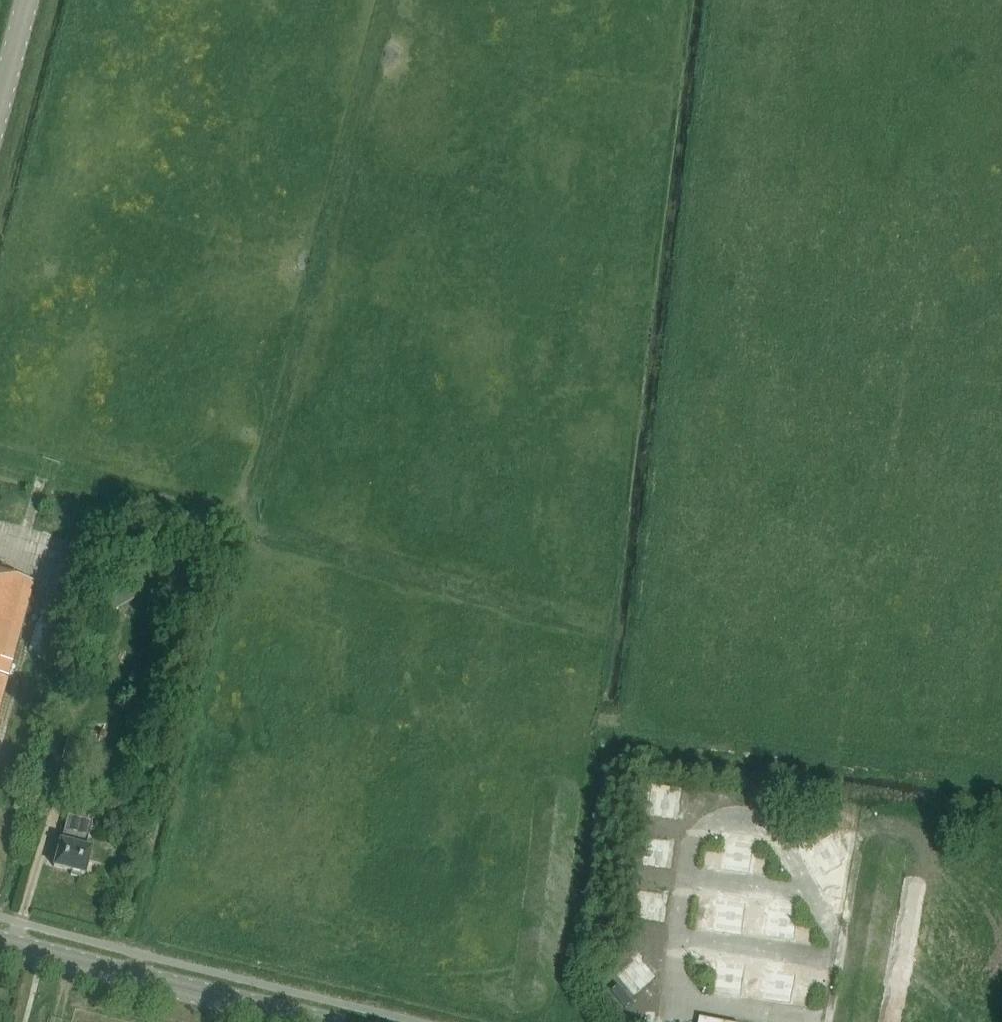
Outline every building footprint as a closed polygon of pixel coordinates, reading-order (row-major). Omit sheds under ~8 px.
[(34,581),(0,572),(0,705),(34,581)] [(676,799),(652,796),(649,820),(673,823),(676,799)] [(53,868),(70,872),(69,877),(78,879),(79,874),(84,876),(91,850),(85,848),(92,823),(67,816),(61,842),(60,842),(53,868)] [(828,836),(807,848),(818,869),(839,857),(828,836)] [(744,841),(720,839),(717,862),(741,865),(744,841)] [(670,851),(646,848),(643,872),(667,875),(670,851)] [(660,928),(663,904),(639,901),(636,925),(660,928)] [(736,905),(712,902),(709,926),(733,929),(736,905)] [(793,912),(769,909),(766,933),(790,936),(793,912)] [(654,979),(635,965),(620,984),(639,998),(654,979)] [(748,969),(724,966),(721,990),(745,992),(748,969)] [(805,976),(781,973),(778,997),(802,1000),(805,976)]
